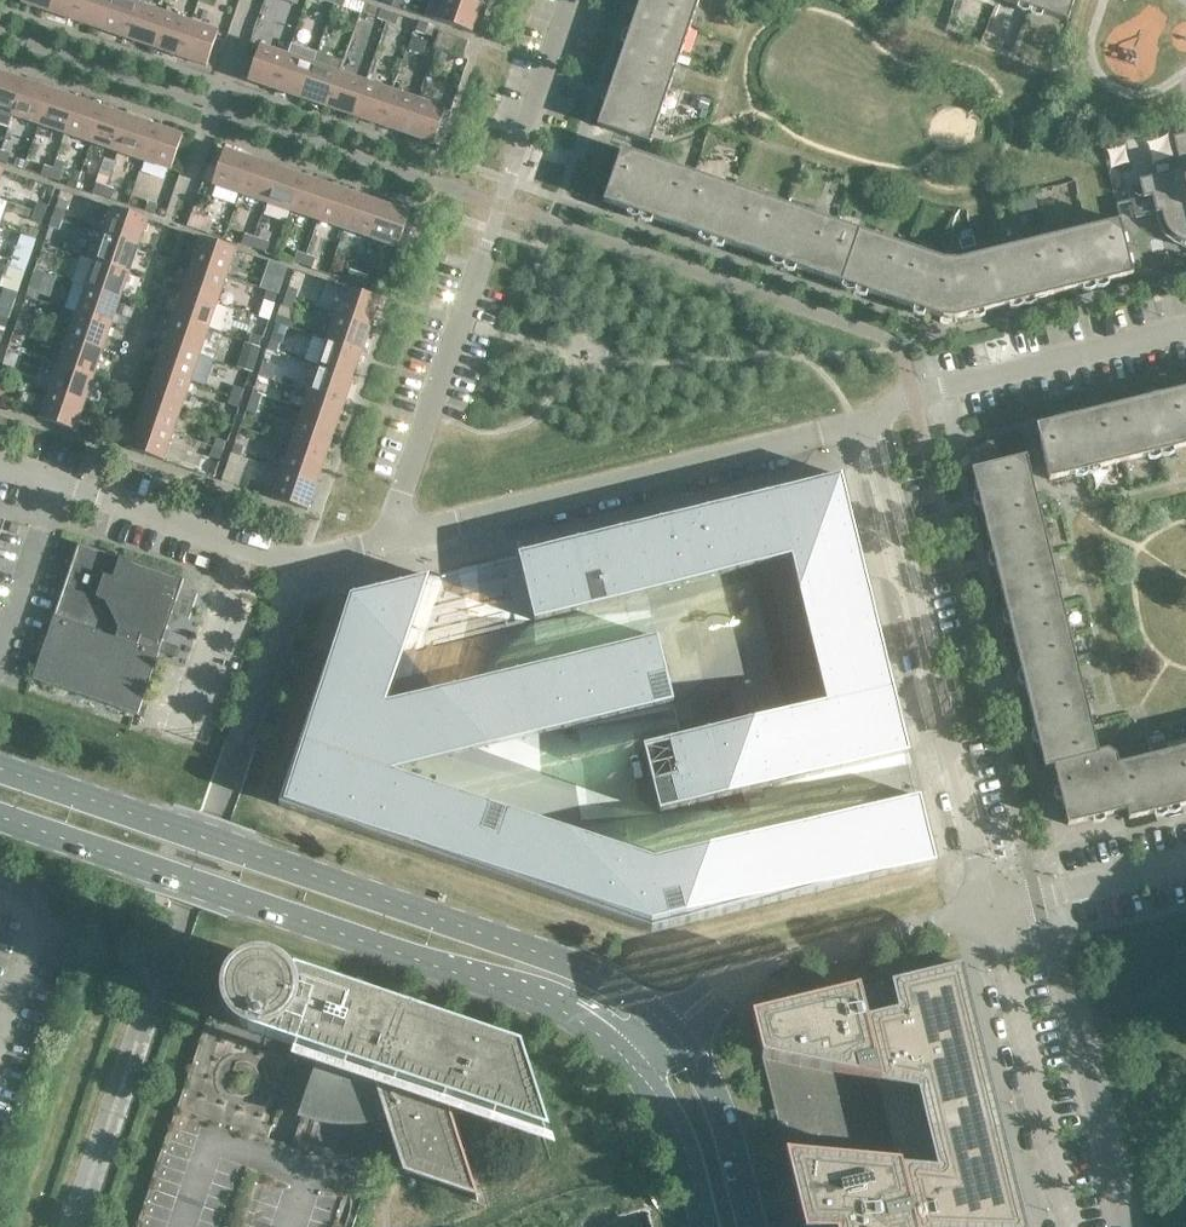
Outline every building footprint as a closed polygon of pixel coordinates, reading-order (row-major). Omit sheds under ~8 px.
[(48,12),(53,0),(22,0),(21,3),(48,12)] [(48,12),(75,21),(82,0),(53,0),(48,12)] [(75,21),(101,30),(111,0),(82,0),(75,21)] [(127,0),(111,0),(101,30),(127,39),(139,4),(127,0)] [(467,0),(443,0),(437,20),(472,32),(481,5),(467,0)] [(637,9),(690,27),(699,0),(640,0),(637,9)] [(1031,1),(1029,8),(1067,21),(1075,0),(1028,0),(1031,1)] [(165,13),(139,4),(127,39),(153,48),(165,13)] [(378,18),(387,21),(390,12),(381,9),(378,18)] [(690,27),(637,9),(617,67),(670,85),(690,27)] [(399,15),(390,12),(387,21),(396,24),(399,15)] [(191,22),(165,13),(153,48),(179,57),(191,22)] [(218,31),(191,22),(179,57),(206,66),(218,31)] [(419,22),(416,31),(425,34),(428,25),(419,22)] [(468,41),(440,31),(434,48),(463,58),(468,41)] [(413,38),(409,50),(423,54),(427,42),(413,38)] [(291,43),(287,55),(275,90),(301,99),(314,64),(317,52),(291,43)] [(248,81),(275,90),(287,55),(260,45),(248,81)] [(436,52),(432,61),(442,64),(445,55),(436,52)] [(340,73),(314,64),(301,99),(328,108),(340,73)] [(670,85),(617,67),(597,126),(627,136),(650,144),(670,85)] [(13,116),(25,81),(0,73),(0,112),(13,116)] [(366,82),(340,73),(328,108),(354,117),(366,82)] [(51,90),(25,81),(13,116),(39,125),(51,90)] [(392,90),(366,82),(354,117),(380,126),(392,90)] [(77,99),(51,90),(39,125),(65,134),(77,99)] [(418,99),(392,90),(380,126),(406,135),(418,99)] [(103,108),(77,99),(65,134),(91,143),(103,108)] [(445,109),(418,99),(406,135),(433,144),(445,109)] [(129,117),(103,108),(91,143),(117,152),(129,117)] [(156,126),(129,117),(117,152),(143,161),(156,126)] [(183,135),(156,126),(143,161),(171,170),(183,135)] [(1173,136),(1181,170),(1139,180),(1143,197),(1116,203),(1121,222),(1122,221),(1117,205),(1131,201),(1136,218),(1156,212),(1158,219),(1157,221),(1158,222),(1161,229),(1161,230),(1166,237),(1167,238),(1175,244),(1182,247),(1185,247),(1185,133),(1173,136)] [(604,161),(609,148),(592,142),(587,155),(604,161)] [(252,159),(224,149),(213,184),(240,194),(252,159)] [(621,149),(621,150),(603,202),(642,215),(644,209),(655,212),(653,219),(676,227),(694,174),(622,149),(621,149)] [(1,151),(0,155),(0,161),(7,164),(11,154),(1,151)] [(17,159),(14,165),(22,168),(25,161),(17,159)] [(278,168),(252,159),(240,194),(266,203),(278,168)] [(41,175),(50,178),(53,169),(44,166),(41,175)] [(304,177),(278,168),(266,203),(292,212),(304,177)] [(63,172),(53,169),(50,178),(59,181),(63,172)] [(766,198),(694,174),(676,227),(699,235),(702,228),(713,232),(710,239),(747,251),(766,198)] [(330,186),(304,177),(292,212),(318,221),(330,186)] [(93,193),(102,196),(106,187),(96,184),(93,193)] [(356,194),(330,186),(318,221),(344,229),(356,194)] [(115,190),(106,187),(102,196),(112,199),(115,190)] [(382,203),(356,194),(344,229),(370,238),(382,203)] [(837,223),(766,198),(747,251),(785,264),(787,257),(798,261),(796,268),(819,276),(837,223)] [(148,201),(145,211),(154,214),(158,205),(148,201)] [(38,202),(35,211),(45,214),(48,205),(38,202)] [(410,213),(382,203),(370,238),(398,248),(410,213)] [(148,219),(112,207),(103,235),(138,247),(148,219)] [(56,208),(53,217),(62,220),(65,211),(56,208)] [(45,214),(35,211),(32,220),(41,224),(45,214)] [(62,220),(53,217),(50,227),(59,230),(62,220)] [(1120,220),(1045,239),(1058,293),(1082,287),(1081,280),(1092,278),(1094,284),(1133,275),(1120,220)] [(913,249),(837,223),(819,276),(843,284),(845,277),(856,281),(854,288),(895,302),(913,249)] [(242,244),(251,247),(254,237),(245,234),(242,244)] [(138,247),(103,235),(94,261),(129,273),(138,247)] [(236,249),(201,237),(191,265),(227,277),(236,249)] [(263,241),(254,237),(251,247),(260,250),(263,241)] [(973,237),(959,240),(961,249),(976,246),(973,237)] [(1058,293),(1045,239),(970,257),(982,305),(984,311),(1023,302),(1021,295),(1033,292),(1034,299),(1058,293)] [(944,259),(913,249),(895,302),(914,308),(917,302),(927,306),(925,312),(941,318),(940,320),(943,320),(944,292),(944,259)] [(294,261),(303,264),(306,255),(297,252),(294,261)] [(21,254),(17,263),(27,267),(30,257),(21,254)] [(315,258),(306,255),(303,264),(312,268),(315,258)] [(982,305),(970,257),(958,260),(944,259),(944,292),(943,320),(957,321),(956,318),(972,314),(971,307),(982,305)] [(38,260),(35,270),(44,273),(47,264),(38,260)] [(129,273),(94,261),(85,287),(120,299),(129,273)] [(27,267),(17,263),(14,273),(24,276),(27,267)] [(227,277),(191,265),(183,291),(218,303),(227,277)] [(44,273),(35,270),(32,279),(41,282),(44,273)] [(346,279),(356,283),(359,273),(349,270),(346,279)] [(368,276),(359,273),(356,283),(365,286),(368,276)] [(271,281),(268,291),(277,294),(280,284),(271,281)] [(120,299),(85,287),(76,313),(111,325),(120,299)] [(288,287),(285,297),(294,300),(297,290),(288,287)] [(380,299),(345,287),(336,314),(371,326),(380,299)] [(218,303),(183,291),(174,317),(209,329),(218,303)] [(277,294),(268,291),(265,300),(274,303),(277,294)] [(294,300),(285,297),(282,306),(291,309),(294,300)] [(0,314),(0,316),(9,319),(12,309),(3,306),(0,314)] [(20,312),(17,322),(26,325),(30,316),(20,312)] [(111,325),(76,313),(67,339),(103,351),(111,325)] [(371,326),(336,314),(327,340),(362,352),(371,326)] [(0,316),(0,326),(6,328),(9,319),(0,316)] [(209,329),(174,317),(165,343),(200,355),(209,329)] [(26,325),(17,322),(14,331),(23,334),(26,325)] [(253,334),(250,343),(259,346),(262,337),(253,334)] [(103,351),(67,339),(58,365),(94,377),(103,351)] [(270,340),(267,349),(276,352),(280,343),(270,340)] [(362,352),(327,340),(318,366),(353,378),(362,352)] [(200,355),(165,343),(156,369),(191,381),(200,355)] [(259,346),(250,343),(247,352),(256,355),(259,346)] [(263,362),(258,374),(272,379),(276,366),(263,362)] [(0,371),(0,374),(8,377),(12,368),(2,365),(0,371)] [(94,377),(58,365),(50,391),(85,403),(94,377)] [(353,378),(318,366),(309,392),(344,404),(353,378)] [(191,381),(156,369),(147,395),(182,407),(191,381)] [(0,374),(0,384),(5,386),(8,377),(0,374)] [(235,386),(232,395),(241,398),(244,389),(235,386)] [(1184,389),(1161,394),(1161,392),(1159,393),(1160,395),(1154,395),(1149,398),(1148,396),(1147,396),(1147,398),(1110,407),(1124,461),(1148,456),(1146,449),(1157,446),(1159,453),(1185,446),(1185,397),(1184,389)] [(85,403),(50,391),(40,418),(75,430),(85,403)] [(252,392),(249,401),(259,404),(262,395),(252,392)] [(344,404),(309,392),(300,418),(335,431),(344,404)] [(182,407),(147,395),(138,421),(173,433),(182,407)] [(241,398),(232,395),(229,404),(238,408),(241,398)] [(259,404),(249,401),(246,410),(255,413),(259,404)] [(1124,461),(1110,407),(1074,416),(1073,414),(1072,414),(1072,416),(1066,416),(1061,419),(1061,417),(1059,417),(1059,419),(1036,425),(1049,479),(1089,470),(1087,463),(1098,460),(1100,467),(1124,461)] [(335,431),(300,418),(291,445),(326,457),(335,431)] [(173,433),(138,421),(129,449),(164,461),(173,433)] [(217,438),(214,447),(223,451),(226,441),(217,438)] [(1000,457),(996,440),(966,447),(971,464),(1000,457)] [(235,444),(231,453),(241,456),(244,447),(235,444)] [(326,457),(291,445),(282,471),(317,483),(326,457)] [(223,451),(214,447),(211,457),(220,460),(223,451)] [(241,456),(231,453),(228,462),(238,466),(241,456)] [(199,455),(193,470),(216,478),(221,463),(199,455)] [(1026,456),(972,469),(986,530),(1041,516),(1026,456)] [(317,483),(282,471),(273,498),(308,510),(317,483)] [(936,860),(842,475),(510,555),(437,574),(351,595),(278,805),(649,931),(936,860)] [(1055,576),(1041,516),(986,530),(1001,589),(1055,576)] [(20,525),(11,522),(8,531),(17,534),(20,525)] [(78,544),(32,679),(138,715),(171,617),(172,614),(181,588),(182,584),(180,578),(179,578),(78,544)] [(1070,635),(1055,576),(1001,589),(1015,648),(1070,635)] [(198,594),(181,588),(172,614),(189,619),(198,594)] [(1085,694),(1070,635),(1015,648),(1030,707),(1085,694)] [(1099,752),(1085,694),(1030,707),(1045,768),(1053,766),(1099,755),(1099,752)] [(1118,764),(1115,764),(1127,811),(1129,819),(1168,809),(1167,803),(1178,800),(1179,807),(1185,805),(1185,747),(1118,764)] [(1108,749),(1099,752),(1099,755),(1053,766),(1068,825),(1127,811),(1115,764),(1118,764),(1116,754),(1108,749)] [(136,1226),(353,1226),(376,1160),(406,1171),(474,1195),(476,1200),(478,1200),(445,1098),(542,1131),(516,1051),(322,985),(324,979),(294,969),(292,978),(290,975),(287,972),(285,969),(282,967),(279,965),(275,963),(272,962),(268,961),(264,960),(261,960),(257,960),(253,960),(249,961),(246,963),(242,964),(239,966),(236,969),(234,971),(231,974),(229,977),(227,981),(226,984),(225,988),(224,992),(224,996),(224,999),(225,1003),(225,1004),(226,1008),(227,1011),(229,1015),(231,1018),(234,1021),(237,1024),(240,1026),(243,1028),(208,1016),(175,1109),(136,1226)] [(963,964),(854,991),(853,986),(838,990),(839,995),(752,1016),(778,1124),(803,1226),(1028,1226),(963,964)]
